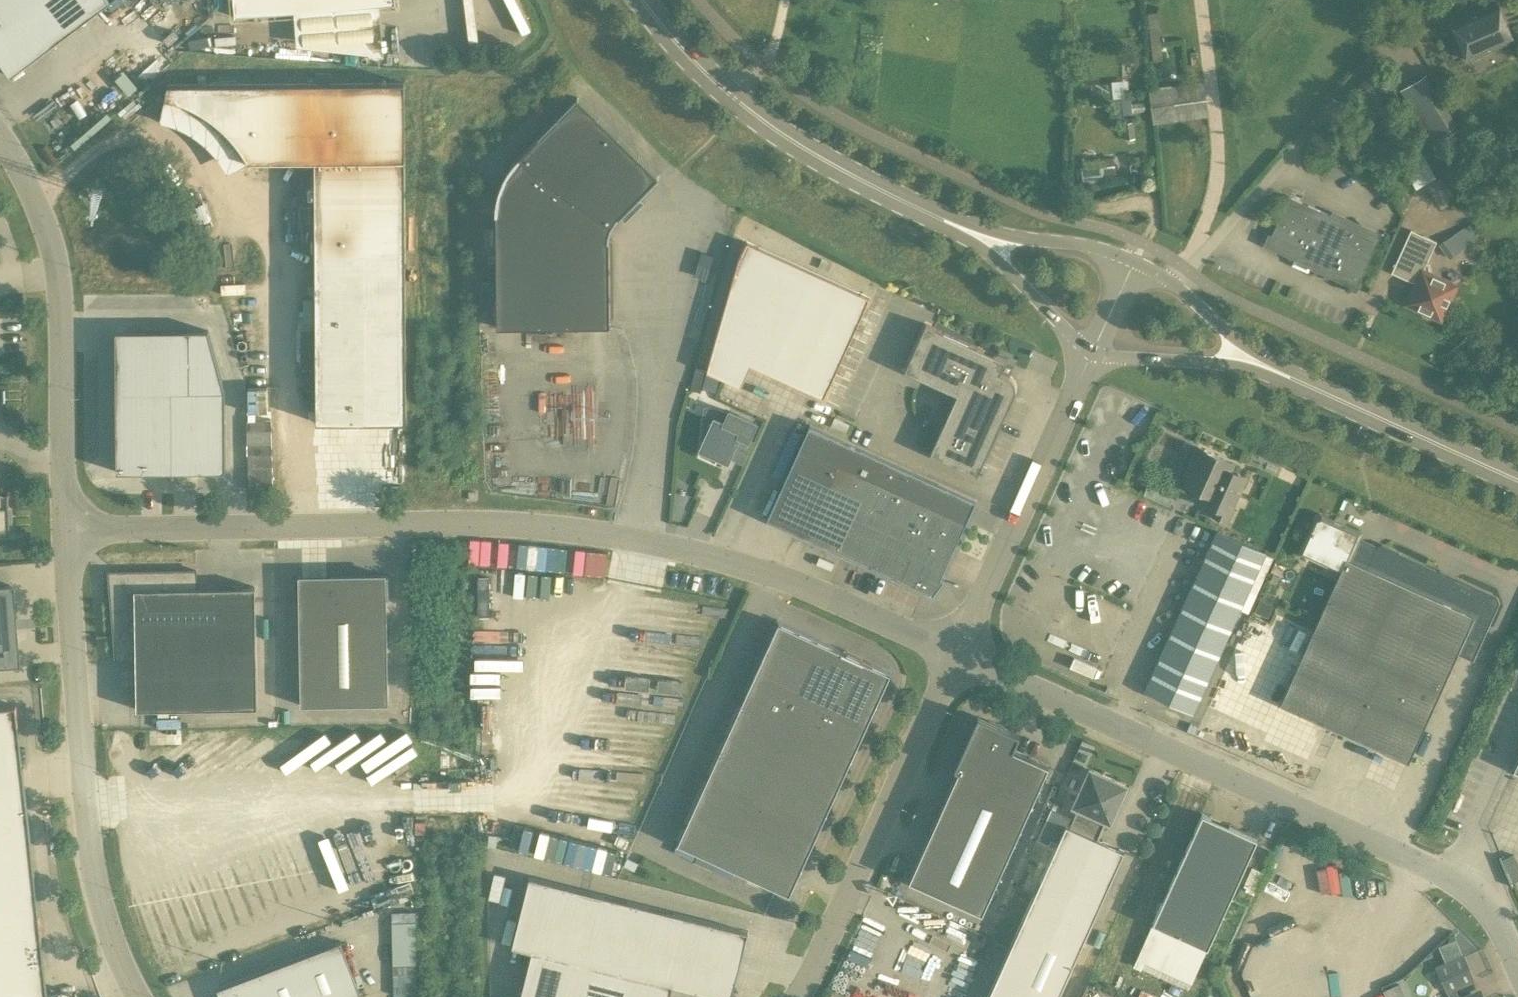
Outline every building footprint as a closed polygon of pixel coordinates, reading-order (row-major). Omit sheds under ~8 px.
[(107,0),(0,0),(0,63),(10,76),(109,2),(107,0)] [(234,18),(395,5),(395,0),(233,0),(234,18)] [(1466,61),(1513,40),(1497,3),(1450,24),(1466,61)] [(1180,83),(1177,57),(1156,59),(1159,85),(1180,83)] [(185,70),(185,79),(335,79),(335,63),(196,63),(196,70),(185,70)] [(168,84),(164,98),(173,100),(182,103),(189,106),(198,110),(203,113),(210,118),(216,122),(221,127),(227,132),(232,137),(237,144),(241,150),(245,156),(248,161),(316,161),(316,422),(406,421),(404,83),(168,84)] [(1444,111),(1435,95),(1413,109),(1423,124),(1444,111)] [(496,219),(497,327),(609,326),(608,242),(610,230),(616,219),(658,176),(577,97),(518,158),(508,171),(501,186),(497,202),(496,219)] [(1425,152),(1404,163),(1416,185),(1436,175),(1425,152)] [(1114,155),(1089,160),(1091,174),(1117,169),(1114,155)] [(1357,289),(1378,242),(1330,221),(1332,216),(1289,197),(1267,244),(1309,263),(1307,267),(1313,270),(1315,274),(1319,272),(1325,275),(1326,279),(1330,277),(1357,289)] [(1477,239),(1467,225),(1439,244),(1448,259),(1469,245),(1477,239)] [(1416,283),(1407,303),(1440,318),(1455,285),(1423,270),(1436,241),(1411,230),(1391,272),(1416,283)] [(738,258),(705,371),(741,387),(750,365),(824,398),(870,297),(746,241),(738,258)] [(904,370),(949,390),(1004,415),(1014,393),(1015,391),(1015,388),(1015,386),(1013,380),(1008,376),(1000,372),(1006,359),(926,323),(904,370)] [(116,410),(116,472),(225,471),(225,391),(208,330),(147,331),(147,333),(121,332),(117,410),(116,410)] [(1004,415),(949,390),(947,396),(954,399),(930,453),(970,471),(972,468),(979,471),(1004,415)] [(697,455),(715,463),(718,458),(727,462),(739,436),(748,441),(756,422),(729,410),(724,422),(714,418),(712,422),(704,418),(702,438),(704,439),(697,455)] [(809,424),(766,519),(933,594),(944,578),(941,576),(975,499),(809,424)] [(1201,504),(1215,510),(1212,517),(1225,523),(1245,480),(1229,473),(1233,465),(1197,449),(1180,485),(1205,496),(1201,504)] [(10,536),(9,506),(7,506),(7,508),(0,508),(0,536),(10,536)] [(1329,565),(1340,570),(1341,570),(1348,558),(1360,533),(1322,516),(1315,519),(1302,548),(1331,561),(1329,565)] [(1035,613),(1089,638),(1131,547),(1076,522),(1035,613)] [(1145,690),(1192,711),(1266,551),(1218,529),(1185,602),(1171,596),(1162,615),(1176,622),(1145,690)] [(605,572),(607,549),(475,538),(473,562),(605,572)] [(1368,769),(1378,747),(1408,761),(1457,652),(1471,658),(1497,602),(1496,597),(1476,588),(1471,591),(1440,577),(1437,571),(1383,546),(1377,547),(1368,567),(1348,558),(1341,570),(1340,570),(1312,633),(1284,620),(1235,727),(1268,742),(1275,727),(1368,769)] [(254,587),(196,588),(195,570),(128,571),(128,577),(124,578),(120,580),(117,583),(116,587),(116,591),(110,591),(115,658),(136,658),(137,709),(257,707),(254,587)] [(301,575),(298,575),(300,705),(388,703),(386,598),(388,598),(388,576),(329,577),(330,586),(301,586),(301,575)] [(0,585),(0,666),(17,665),(11,585),(0,585)] [(779,621),(746,693),(678,842),(789,893),(890,672),(863,660),(842,650),(779,621)] [(38,916),(33,874),(34,874),(23,766),(21,767),(17,724),(15,705),(0,706),(0,996),(33,996),(29,970),(43,968),(40,938),(40,937),(38,916)] [(909,879),(982,911),(1048,765),(1013,749),(1020,734),(988,719),(986,724),(978,727),(973,725),(954,768),(958,770),(909,879)] [(1078,807),(1070,825),(1098,838),(1106,820),(1110,822),(1127,785),(1090,769),(1074,805),(1078,807)] [(1177,946),(1182,934),(1207,946),(1257,837),(1202,812),(1153,921),(1156,922),(1151,935),(1177,946)] [(511,820),(506,844),(538,851),(543,828),(511,820)] [(1083,941),(1082,940),(1089,925),(1090,926),(1124,850),(1119,848),(1119,849),(1104,842),(1104,841),(1098,838),(1070,825),(1065,824),(988,996),(1058,996),(1083,941)] [(550,832),(545,854),(612,870),(617,847),(550,832)] [(317,841),(167,890),(184,943),(334,894),(317,841)] [(1318,890),(1340,887),(1336,859),(1314,862),(1318,890)] [(528,876),(510,946),(530,951),(518,996),(667,996),(670,986),(713,996),(730,996),(747,931),(528,876)] [(749,928),(752,910),(715,905),(713,920),(732,922),(732,926),(749,928)] [(392,910),(395,993),(419,992),(415,909),(392,910)] [(341,941),(218,988),(221,996),(362,996),(341,941)] [(1447,992),(1475,980),(1463,951),(1434,964),(1447,992)]
